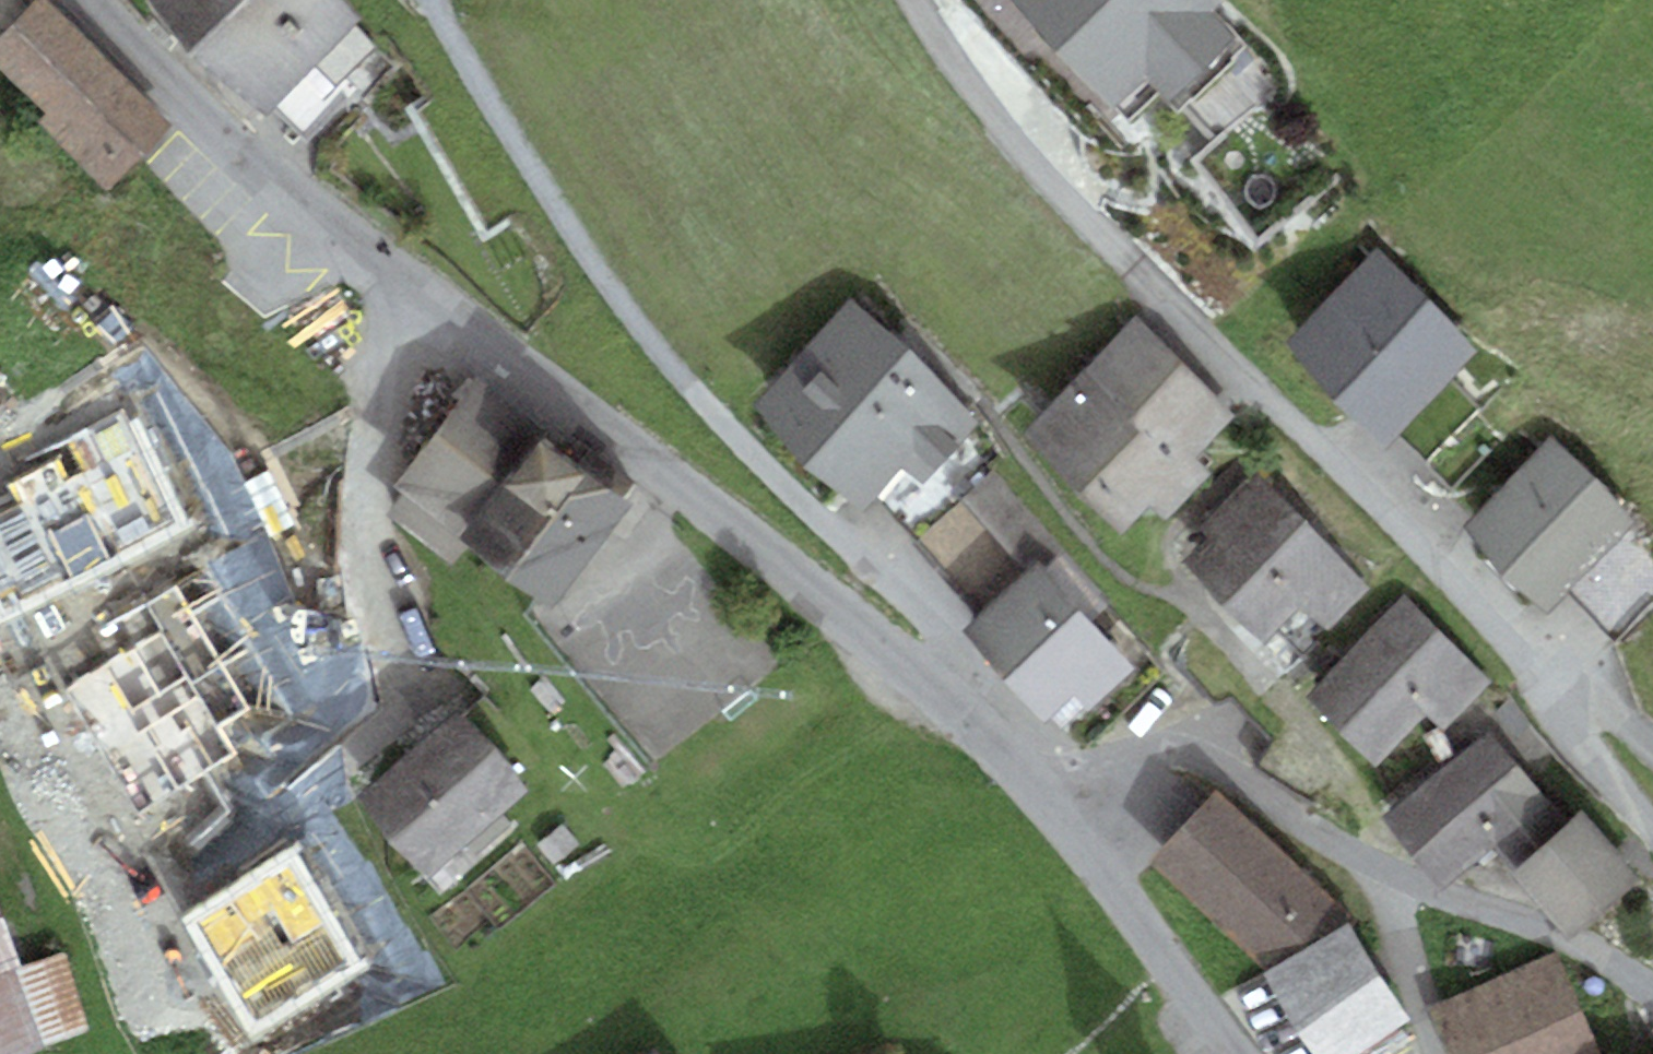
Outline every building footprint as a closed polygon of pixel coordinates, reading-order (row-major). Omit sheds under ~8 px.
[(48,0),(36,0),(0,35),(0,65),(49,114),(39,123),(108,192),(174,126),(48,0)] [(339,0),(156,0),(257,112),(315,60),(358,21),(339,0)] [(1220,0),(1013,0),(1111,107),(1143,75),(1170,101),(1237,42),(1209,11),(1221,1),(1220,0)] [(381,46),(358,21),(315,60),(337,85),(381,46)] [(1278,350),(1383,448),(1477,350),(1372,251),(1278,350)] [(854,298),(752,405),(862,508),(900,467),(923,488),(986,422),(963,401),(854,298)] [(1138,315),(1023,434),(1125,533),(1148,509),(1163,523),(1213,472),(1198,458),(1241,413),(1138,315)] [(410,496),(464,539),(545,439),(477,384),(396,484),(410,496)] [(1,624),(189,527),(132,417),(5,482),(10,493),(0,498),(0,621),(1,624)] [(545,439),(464,539),(472,545),(552,607),(632,504),(545,439)] [(1548,614),(1635,522),(1546,439),(1459,530),(1548,614)] [(1263,646),(1305,605),(1333,634),(1373,595),(1256,473),(1199,527),(1211,539),(1185,564),(1263,646)] [(1065,555),(994,474),(922,537),(987,609),(1040,562),(1048,570),(1065,555)] [(464,539),(410,496),(391,519),(453,569),(472,545),(464,539)] [(987,609),(963,630),(1045,723),(1075,697),(1089,712),(1136,670),(1048,570),(1040,562),(987,609)] [(247,711),(176,583),(108,620),(126,653),(67,686),(138,813),(238,758),(220,726),(247,711)] [(1405,595),(1304,701),(1375,768),(1424,717),(1444,735),(1496,681),(1405,595)] [(430,881),(529,791),(454,710),(355,800),(430,881)] [(1441,891),(1554,804),(1496,731),(1383,818),(1441,891)] [(1342,908),(1217,792),(1150,863),(1266,971),(1342,908)] [(1629,868),(1577,806),(1520,854),(1571,916),(1629,868)] [(296,849),(180,917),(252,1041),(369,972),(296,849)] [(46,1046),(93,1028),(64,954),(24,972),(0,911),(0,1053),(27,1053),(46,1046)] [(1347,923),(1266,971),(1261,975),(1315,1053),(1359,1053),(1408,1019),(1347,923)] [(1557,952),(1428,1008),(1448,1053),(1600,1053),(1557,952)]
